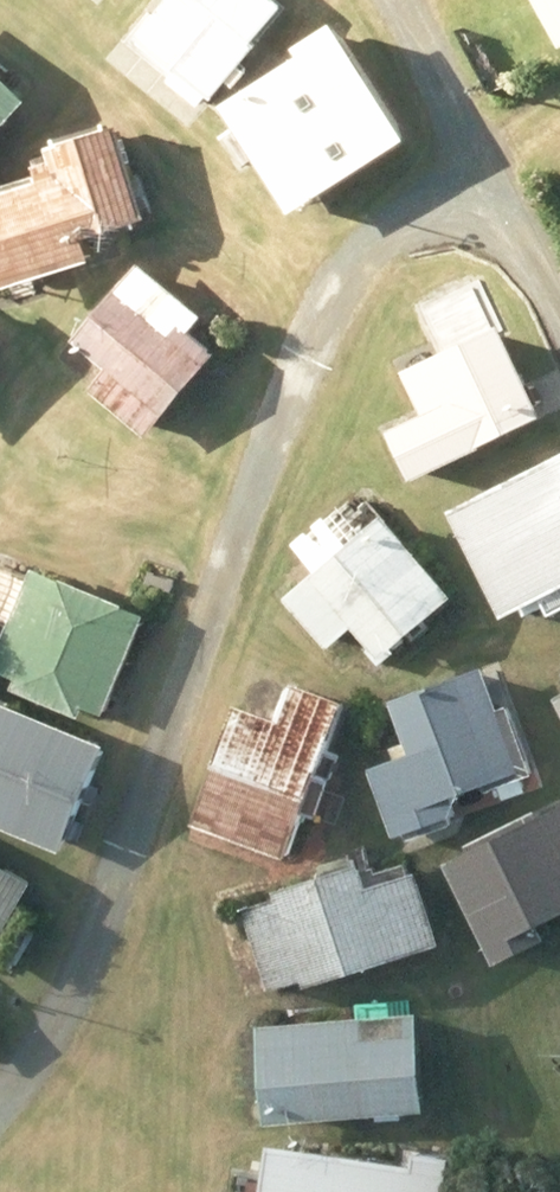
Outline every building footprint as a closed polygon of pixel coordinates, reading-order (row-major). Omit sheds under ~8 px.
[(151,39),(225,100),(239,83),(245,88),(258,75),(251,69),(267,50),(263,48),(297,7),(289,0),(184,0),(151,39)] [(339,43),(250,99),(310,191),(398,135),(393,128),(405,119),(375,71),(362,80),(339,43)] [(38,100),(0,65),(0,142),(38,100)] [(98,242),(162,222),(133,128),(60,152),(69,180),(0,202),(0,237),(18,293),(105,266),(98,242)] [(150,262),(83,343),(117,370),(101,391),(158,437),(225,358),(198,336),(214,316),(150,262)] [(419,375),(440,418),(404,435),(429,484),(557,420),(512,328),(419,375)] [(16,349),(0,334),(0,365),(16,349)] [(472,510),(522,619),(559,602),(559,469),(472,510)] [(317,586),(298,601),(341,653),(365,632),(390,662),(465,599),(398,521),(377,538),(353,509),(305,550),(324,574),(314,582),(317,586)] [(4,671),(31,681),(25,693),(92,720),(97,708),(118,717),(159,618),(46,570),(4,671)] [(406,705),(428,763),(388,776),(411,840),(474,818),(468,801),(537,776),(499,671),(406,705)] [(252,711),(224,791),(315,824),(360,706),(306,686),(293,726),(252,711)] [(0,761),(0,827),(70,855),(115,742),(22,705),(0,761)] [(459,867),(511,970),(559,946),(552,932),(559,928),(559,815),(459,867)] [(375,855),(326,872),(331,888),(259,911),(284,995),(457,941),(437,879),(388,894),(375,855)] [(47,890),(0,860),(0,966),(47,890)] [(435,1016),(278,1027),(286,1129),(443,1116),(435,1016)] [(303,1191),(399,1191),(334,1147),(303,1191)] [(425,1165),(407,1191),(465,1191),(425,1165)]
